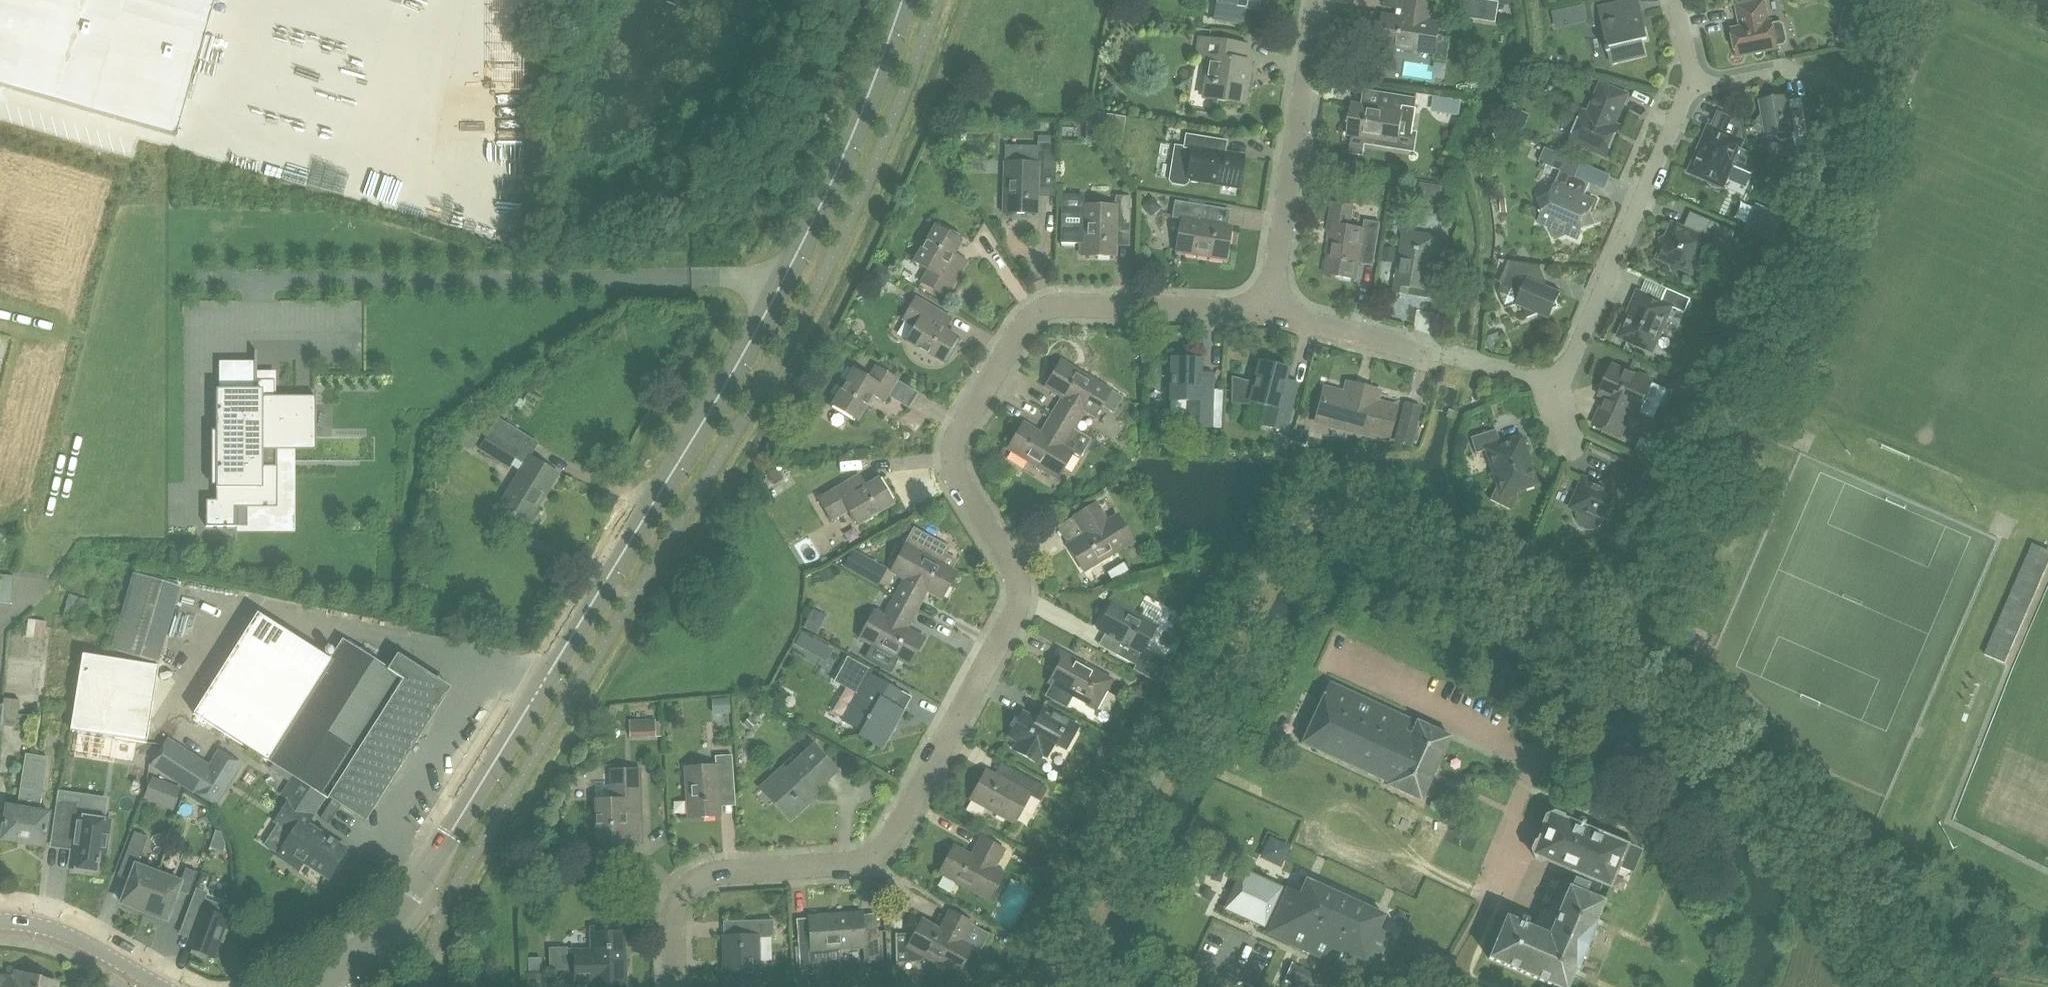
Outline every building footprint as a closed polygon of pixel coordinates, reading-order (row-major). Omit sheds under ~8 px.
[(175,137),(215,0),(0,0),(0,86),(175,137)] [(1241,23),(1243,7),(1264,10),(1265,0),(1221,0),(1220,3),(1216,2),(1213,18),(1241,23)] [(1451,37),(1438,35),(1440,23),(1428,21),(1429,13),(1438,14),(1440,0),(1406,0),(1403,17),(1383,14),(1378,45),(1435,53),(1434,59),(1448,61),(1451,37)] [(1777,48),(1776,46),(1784,44),(1787,40),(1784,25),(1780,23),(1772,24),(1771,22),(1768,23),(1763,1),(1738,7),(1742,28),(1733,30),(1738,56),(1777,48)] [(1642,40),(1647,39),(1641,12),(1623,16),(1620,2),(1599,7),(1612,62),(1645,54),(1642,40)] [(1242,102),(1249,61),(1243,60),(1245,44),(1198,36),(1194,56),(1208,58),(1202,96),(1242,102)] [(1614,124),(1627,94),(1601,83),(1589,113),(1583,110),(1570,140),(1573,142),(1572,145),(1583,149),(1584,147),(1607,156),(1619,126),(1614,124)] [(1350,121),(1348,134),(1398,142),(1399,135),(1412,137),(1418,97),(1382,92),(1380,107),(1353,103),(1352,107),(1347,108),(1345,118),(1350,121)] [(1795,146),(1810,144),(1803,105),(1789,107),(1787,95),(1778,97),(1773,93),(1770,98),(1760,100),(1762,112),(1756,121),(1758,123),(1753,130),(1762,136),(1766,131),(1766,135),(1773,134),(1781,140),(1794,138),(1795,146)] [(1459,116),(1461,100),(1436,96),(1433,112),(1459,116)] [(1717,107),(1709,126),(1689,171),(1710,180),(1711,184),(1713,187),(1717,189),(1716,188),(1720,188),(1723,186),(1732,165),(1755,174),(1750,150),(1740,146),(1744,137),(1738,135),(1743,124),(1742,118),(1717,107)] [(1174,146),(1169,180),(1172,183),(1184,185),(1188,182),(1189,178),(1238,185),(1243,155),(1216,151),(1218,138),(1185,133),(1183,146),(1174,145),(1174,146)] [(257,163),(237,163),(238,209),(433,207),(433,175),(432,175),(432,166),(426,167),(426,176),(421,176),(421,171),(411,171),(411,164),(445,163),(445,152),(381,153),(381,144),(257,146),(257,163)] [(1590,211),(1595,199),(1585,195),(1591,182),(1577,176),(1582,162),(1546,147),(1539,161),(1561,170),(1556,182),(1555,182),(1550,194),(1538,198),(1543,210),(1538,221),(1550,227),(1555,238),(1566,234),(1578,239),(1583,227),(1595,223),(1590,211)] [(1054,188),(1055,153),(1037,153),(1036,162),(1004,161),(1002,212),(1036,213),(1037,188),(1054,188)] [(1129,229),(1130,194),(1116,194),(1115,204),(1082,203),(1082,212),(1061,211),(1060,243),(1081,243),(1081,254),(1115,255),(1116,229),(1129,229)] [(1226,259),(1232,224),(1206,220),(1209,205),(1205,204),(1205,201),(1188,198),(1188,201),(1174,199),(1172,215),(1181,217),(1176,250),(1226,259)] [(1376,256),(1381,222),(1365,220),(1363,229),(1349,226),(1352,205),(1336,203),(1335,211),(1331,211),(1329,224),(1333,225),(1325,274),(1357,279),(1361,253),(1376,256)] [(1690,211),(1683,227),(1672,223),(1667,236),(1660,238),(1663,245),(1657,258),(1669,263),(1672,272),(1682,269),(1693,273),(1704,246),(1717,251),(1720,244),(1728,247),(1735,230),(1690,211)] [(945,296),(958,274),(944,265),(959,239),(935,224),(913,260),(928,270),(921,281),(945,296)] [(1429,289),(1437,236),(1404,230),(1393,292),(1408,294),(1409,286),(1429,289)] [(1538,312),(1550,317),(1554,309),(1559,306),(1557,301),(1561,292),(1535,281),(1542,265),(1509,260),(1500,282),(1502,283),(1499,291),(1505,308),(1517,303),(1523,306),(1527,317),(1538,312)] [(1638,291),(1618,336),(1639,345),(1642,339),(1655,345),(1672,307),(1685,312),(1691,298),(1667,288),(1661,301),(1638,291)] [(941,362),(957,336),(931,321),(938,310),(916,296),(903,318),(915,325),(906,341),(941,362)] [(1212,414),(1212,389),(1199,389),(1200,358),(1170,357),(1169,399),(1187,400),(1186,414),(1212,414)] [(1113,412),(1122,397),(1060,359),(1044,385),(1061,396),(1050,414),(1073,428),(1084,410),(1094,415),(1101,404),(1113,412)] [(1286,430),(1294,399),(1281,396),(1289,367),(1259,360),(1254,382),(1232,376),(1232,401),(1250,402),(1251,401),(1266,405),(1261,424),(1286,430)] [(853,368),(831,404),(857,419),(872,394),(883,400),(886,394),(896,378),(875,365),(868,377),(853,368)] [(1639,412),(1652,382),(1612,365),(1599,394),(1606,397),(1594,425),(1620,437),(1632,409),(1639,412)] [(206,500),(206,526),(247,526),(247,507),(277,507),(277,449),(315,449),(315,395),(275,395),(275,381),(254,381),(254,389),(216,389),(216,500),(206,500)] [(1386,438),(1395,404),(1376,399),(1378,389),(1348,381),(1345,393),(1324,387),(1315,419),(1386,438)] [(1090,438),(1073,428),(1050,414),(1040,432),(1022,421),(1006,447),(1056,477),(1072,451),(1079,456),(1085,448),(1088,449),(1093,441),(1090,439),(1090,438)] [(537,508),(559,472),(520,449),(528,436),(497,417),(478,449),(509,468),(515,458),(524,464),(498,506),(527,524),(529,521),(533,523),(541,511),(537,508)] [(1411,446),(1417,422),(1400,417),(1394,441),(1411,446)] [(1306,435),(1304,430),(1297,428),(1293,440),(1304,443),(1306,435)] [(1515,490),(1536,483),(1521,436),(1500,443),(1496,429),(1471,437),(1476,452),(1486,448),(1498,487),(1495,488),(1490,499),(1510,510),(1517,497),(1515,490)] [(1647,511),(1657,488),(1616,470),(1611,483),(1604,486),(1584,477),(1570,507),(1578,510),(1577,514),(1577,518),(1578,523),(1581,526),(1589,530),(1593,529),(1597,527),(1601,525),(1602,521),(1616,527),(1627,502),(1647,511)] [(857,524),(893,502),(878,477),(852,492),(846,481),(819,497),(831,518),(848,509),(857,524)] [(1378,502),(1383,493),(1375,488),(1369,496),(1378,502)] [(1111,508),(1105,498),(1098,503),(1097,501),(1074,515),(1085,534),(1068,544),(1084,570),(1133,540),(1117,514),(1108,519),(1104,513),(1111,508)] [(948,546),(914,527),(890,569),(907,579),(897,598),(916,608),(926,589),(940,597),(955,570),(940,562),(948,546)] [(1981,652),(2007,663),(2047,565),(2047,556),(2026,546),(1981,652)] [(852,550),(843,568),(862,578),(871,561),(852,550)] [(180,586),(133,573),(111,650),(158,663),(180,586)] [(0,580),(0,602),(12,603),(14,575),(1,574),(0,580)] [(84,620),(90,599),(69,593),(63,614),(84,620)] [(858,637),(874,645),(867,659),(890,671),(897,658),(909,664),(923,637),(905,628),(916,608),(897,598),(886,617),(873,610),(858,637)] [(1143,648),(1156,624),(1112,600),(1097,626),(1123,640),(1116,652),(1137,664),(1133,670),(1159,684),(1170,662),(1143,648)] [(258,612),(194,711),(274,762),(271,767),(291,780),(283,792),(291,797),(315,811),(324,794),(366,821),(451,687),(398,653),(388,668),(343,640),(331,659),(258,612)] [(46,622),(28,620),(26,639),(44,641),(46,622)] [(1097,707),(1113,678),(1058,648),(1051,661),(1057,664),(1048,681),(1097,707)] [(158,667),(82,654),(70,730),(146,743),(158,667)] [(841,719),(842,720),(859,729),(857,733),(882,747),(910,696),(869,674),(871,670),(846,656),(833,680),(856,692),(841,719)] [(1149,696),(1156,684),(1143,677),(1137,689),(1149,696)] [(1420,799),(1450,735),(1416,720),(1415,722),(1330,684),(1304,742),(1387,781),(1386,784),(1420,799)] [(17,727),(20,699),(4,697),(1,725),(17,727)] [(712,698),(713,712),(730,711),(729,697),(712,698)] [(1066,747),(1078,725),(1053,711),(1046,723),(1021,710),(1007,735),(1017,740),(1012,749),(1038,763),(1043,754),(1046,756),(1055,741),(1066,747)] [(656,718),(629,719),(630,736),(663,735),(663,721),(656,721),(656,718)] [(240,762),(221,750),(209,768),(166,740),(151,762),(214,803),(240,762)] [(789,818),(807,801),(807,800),(807,799),(807,798),(805,796),(835,769),(812,745),(795,760),(792,757),(760,786),(789,818)] [(1,838),(23,842),(35,764),(31,763),(32,754),(25,753),(17,806),(7,804),(1,838)] [(718,789),(734,788),(731,753),(715,754),(716,764),(684,766),(688,817),(720,815),(718,789)] [(44,846),(50,812),(40,810),(48,756),(32,754),(31,763),(35,764),(23,842),(44,846)] [(595,842),(626,842),(625,811),(640,810),(639,767),(609,768),(609,797),(594,798),(595,842)] [(1038,798),(1045,785),(1014,769),(1008,781),(985,768),(969,798),(1013,822),(1030,793),(1038,798)] [(151,776),(143,799),(162,805),(170,783),(151,776)] [(204,800),(186,793),(177,816),(208,827),(211,818),(203,804),(204,800)] [(315,811),(291,797),(277,821),(294,832),(278,856),(297,868),(303,859),(328,876),(345,850),(306,824),(315,811)] [(98,859),(99,853),(106,854),(110,820),(78,816),(80,802),(57,799),(51,835),(74,838),(69,867),(96,871),(97,863),(100,864),(100,859),(98,859)] [(1558,986),(1565,986),(1601,900),(1593,897),(1599,882),(1608,885),(1616,866),(1629,871),(1638,850),(1563,819),(1561,815),(1553,812),(1546,815),(1543,823),(1544,827),(1538,841),(1534,842),(1532,848),(1535,857),(1542,860),(1546,859),(1576,872),(1570,887),(1569,887),(1558,913),(1542,907),(1532,928),(1506,917),(1489,958),(1558,986)] [(148,836),(135,832),(119,875),(126,878),(129,884),(122,902),(126,903),(125,907),(143,914),(159,871),(137,863),(148,836)] [(994,867),(1004,848),(981,836),(971,854),(952,844),(938,871),(989,899),(1003,872),(994,867)] [(181,880),(159,871),(143,914),(161,921),(162,917),(167,919),(178,890),(189,894),(197,872),(186,867),(181,880)] [(1243,870),(1226,908),(1263,925),(1264,924),(1270,927),(1268,932),(1369,979),(1389,934),(1377,929),(1383,917),(1384,915),(1382,914),(1308,880),(1309,880),(1306,879),(1305,881),(1300,893),(1288,888),(1286,891),(1280,889),(1281,887),(1243,870)] [(196,919),(186,947),(192,950),(191,952),(206,958),(207,955),(214,958),(220,942),(223,943),(228,930),(225,929),(229,919),(202,909),(208,892),(197,888),(187,915),(196,919)] [(979,953),(990,933),(971,924),(972,922),(950,910),(940,928),(921,918),(914,931),(898,931),(898,959),(907,959),(922,956),(923,954),(958,972),(970,948),(979,953)] [(809,933),(797,934),(800,970),(811,969),(812,986),(842,984),(839,947),(862,945),(863,959),(878,958),(876,929),(863,929),(861,912),(807,915),(809,933)] [(772,934),(772,919),(740,920),(741,934),(722,934),(724,986),(758,986),(756,934),(772,934)] [(596,984),(624,984),(623,927),(594,928),(595,950),(570,951),(571,981),(596,981),(596,984)] [(527,958),(527,970),(540,970),(539,958),(527,958)] [(1302,970),(1291,965),(1286,976),(1297,981),(1302,970)] [(57,982),(24,974),(22,981),(0,975),(0,986),(56,986),(57,982)] [(1316,976),(1311,986),(1325,986),(1327,981),(1316,976)]
